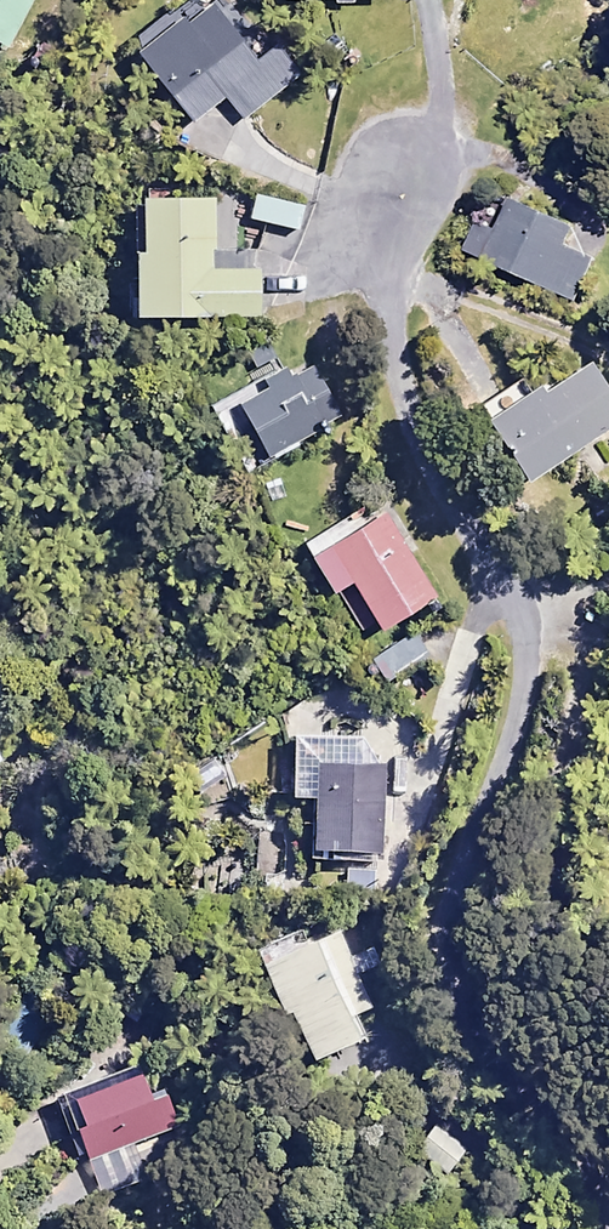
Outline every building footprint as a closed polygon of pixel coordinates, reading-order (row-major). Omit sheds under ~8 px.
[(8,47),(32,0),(0,0),(0,43),(8,47)] [(256,59),(213,1),(139,55),(190,123),(231,92),(247,114),(302,73),(279,42),(256,59)] [(213,197),(134,199),(136,316),(258,313),(257,247),(214,248),(213,197)] [(590,256),(581,230),(508,199),(493,235),(476,228),(466,252),(572,298),(590,256)] [(309,358),(288,370),(282,359),(221,393),(260,462),(341,417),(309,358)] [(587,359),(485,423),(499,445),(504,442),(527,478),(608,427),(608,394),(587,359)] [(433,595),(384,512),(309,556),(331,592),(335,589),(363,636),(433,595)] [(430,649),(416,627),(387,645),(401,668),(430,649)] [(319,763),(318,733),(288,733),(289,797),(313,797),(314,854),(384,853),(383,763),(319,763)] [(212,754),(183,776),(199,798),(229,777),(212,754)] [(376,1003),(334,922),(262,959),(316,1062),(361,1038),(350,1016),(376,1003)] [(152,1101),(141,1071),(63,1098),(85,1163),(177,1131),(165,1096),(152,1101)] [(473,1141),(439,1118),(419,1147),(452,1171),(473,1141)]
